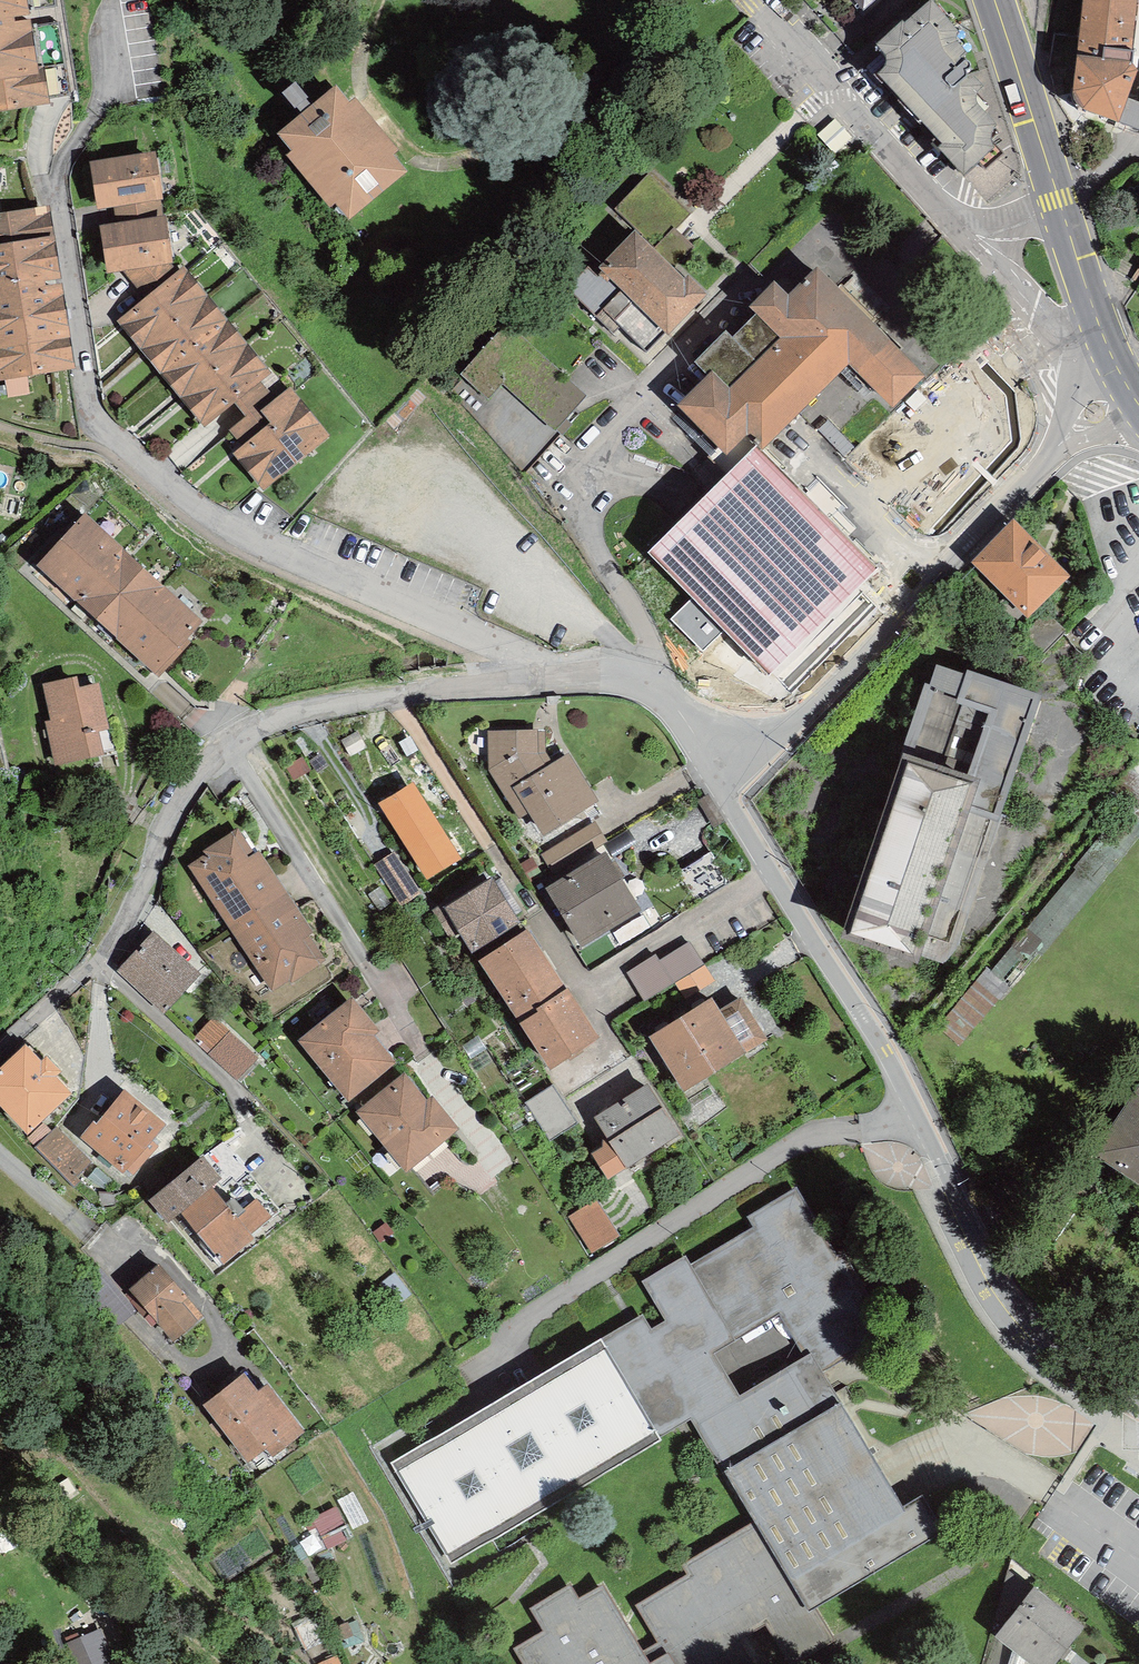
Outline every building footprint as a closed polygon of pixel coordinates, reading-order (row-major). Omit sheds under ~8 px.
[(40,75),(28,0),(0,0),(0,82),(40,75)] [(875,0),(858,0),(866,8),(875,0)] [(1133,70),(1134,55),(1130,55),(1135,0),(1088,0),(1082,64),(1104,67),(1129,70),(1133,70)] [(958,70),(943,54),(938,37),(929,27),(901,53),(903,67),(899,78),(970,152),(975,146),(978,130),(966,117),(961,109),(960,100),(961,90),(958,86),(966,78),(966,75),(970,71),(970,66),(965,64),(958,70)] [(1134,74),(1133,70),(1129,70),(1104,67),(1082,64),(1079,94),(1087,109),(1117,119),(1124,101),(1134,74)] [(0,82),(0,112),(45,104),(40,75),(0,82)] [(350,109),(336,93),(285,136),(299,152),(294,156),(331,201),(336,196),(350,213),(401,171),(388,156),(393,152),(354,105),(350,109)] [(1124,101),(1117,119),(1138,128),(1138,106),(1124,101)] [(155,196),(159,196),(153,157),(96,166),(102,205),(120,202),(155,196)] [(666,265),(673,272),(696,248),(689,241),(677,228),(691,213),(651,174),(617,208),(643,233),(639,237),(666,265)] [(124,227),(159,222),(155,196),(120,202),(124,227)] [(73,367),(49,213),(0,220),(0,378),(73,367)] [(165,260),(170,259),(164,222),(159,222),(124,227),(105,230),(111,268),(127,266),(165,260)] [(666,265),(639,237),(600,278),(590,268),(569,289),(613,332),(620,325),(648,352),(704,295),(690,281),(686,285),(673,272),(666,265)] [(154,298),(179,278),(165,260),(127,266),(154,298)] [(256,382),(267,372),(184,273),(179,278),(154,298),(125,322),(208,421),(237,397),(256,382)] [(696,363),(713,380),(685,407),(727,450),(748,430),(761,444),(847,358),(894,403),(919,377),(853,310),(818,275),(789,304),(775,290),(756,309),(760,314),(734,340),(727,333),(696,363)] [(590,397),(510,324),(464,375),(492,401),(507,384),(558,432),(590,397)] [(492,401),(464,375),(450,389),(525,475),(561,435),(558,432),(507,384),(492,401)] [(256,382),(237,397),(251,415),(239,430),(252,446),(278,423),(270,412),(276,407),(256,382)] [(267,485),(326,436),(292,394),(276,407),(270,412),(278,423),(252,446),(241,455),(267,485)] [(769,675),(876,569),(818,509),(758,448),(652,553),(769,675)] [(156,667),(198,621),(86,519),(44,566),(156,667)] [(1028,609),(1060,577),(1014,530),(983,563),(1028,609)] [(1015,622),(1028,609),(1012,592),(998,606),(1015,622)] [(1041,658),(1067,632),(1047,611),(1020,637),(1041,658)] [(913,953),(920,932),(950,943),(1033,700),(941,669),(909,764),(852,931),(913,953)] [(81,695),(78,684),(53,689),(61,725),(54,726),(62,762),(102,753),(97,730),(107,728),(99,691),(81,695)] [(357,731),(342,738),(351,754),(367,748),(357,731)] [(545,772),(534,754),(534,733),(492,734),(492,769),(521,815),(534,808),(548,830),(594,801),(567,758),(545,772)] [(306,756),(314,750),(301,735),(294,739),(306,756)] [(318,773),(327,767),(320,755),(310,762),(318,773)] [(416,853),(440,838),(428,817),(425,819),(408,792),(387,805),(416,853)] [(553,873),(608,841),(597,822),(542,854),(553,873)] [(440,838),(416,853),(429,874),(454,858),(440,838)] [(249,863),(233,840),(212,854),(214,858),(198,869),(274,983),(290,972),(293,978),(316,963),(299,938),(307,933),(257,857),(249,863)] [(695,903),(729,883),(711,853),(677,873),(695,903)] [(403,904),(419,893),(394,854),(377,865),(403,904)] [(581,943),(638,907),(606,856),(549,891),(581,943)] [(530,880),(541,874),(533,859),(522,865),(530,880)] [(474,949),(517,922),(492,882),(449,909),(474,949)] [(553,1063),(594,1036),(528,933),(486,960),(553,1063)] [(166,1006),(194,976),(153,940),(126,970),(166,1006)] [(705,965),(691,942),(660,961),(657,955),(628,973),(645,1001),(705,965)] [(1010,988),(992,972),(988,969),(938,1028),(960,1046),(1010,988)] [(723,1023),(711,1002),(657,1036),(688,1085),(740,1051),(736,1045),(751,1036),(737,1015),(723,1023)] [(349,1095),(389,1063),(367,1034),(373,1029),(352,1003),(305,1041),(349,1095)] [(239,1082),(260,1059),(217,1019),(195,1042),(239,1082)] [(26,1050),(0,1074),(0,1098),(28,1128),(66,1092),(50,1075),(55,1070),(47,1061),(42,1066),(26,1050)] [(424,1107),(402,1079),(363,1111),(407,1165),(454,1126),(432,1100),(424,1107)] [(550,1141),(579,1123),(555,1084),(526,1103),(550,1141)] [(626,1163),(677,1130),(650,1088),(599,1120),(626,1163)] [(1100,1152),(1138,1177),(1138,1093),(1100,1152)] [(125,1167),(159,1124),(125,1097),(99,1130),(95,1127),(88,1137),(125,1167)] [(74,1188),(82,1180),(78,1176),(92,1163),(57,1127),(36,1147),(74,1188)] [(250,1239),(281,1212),(222,1142),(203,1158),(219,1178),(208,1187),(250,1239)] [(250,1239),(208,1187),(219,1178),(203,1158),(153,1198),(170,1218),(181,1209),(224,1260),(250,1239)] [(857,1301),(867,1295),(843,1257),(837,1260),(796,1192),(752,1218),(758,1228),(690,1268),(686,1261),(649,1283),(672,1321),(650,1335),(641,1321),(609,1342),(657,1433),(693,1411),(761,1522),(689,1566),(695,1576),(644,1607),(667,1645),(643,1659),(601,1591),(579,1604),(570,1588),(535,1609),(549,1631),(518,1649),(527,1663),(747,1663),(750,1662),(735,1636),(766,1617),(792,1659),(830,1636),(810,1603),(938,1527),(921,1500),(903,1511),(818,1370),(877,1335),(857,1301)] [(592,1253),(620,1236),(597,1200),(569,1217),(592,1253)] [(381,1243),(395,1234),(387,1223),(373,1232),(381,1243)] [(174,1334),(192,1319),(176,1302),(182,1296),(159,1270),(137,1289),(174,1334)] [(394,1307),(412,1295),(393,1270),(376,1283),(394,1307)] [(452,1551),(657,1433),(609,1342),(398,1463),(452,1551)] [(258,1397),(244,1378),(210,1404),(249,1455),(267,1441),(273,1449),(298,1430),(268,1389),(258,1397)] [(336,1503),(313,1516),(331,1548),(354,1536),(336,1503)] [(1008,1627),(1035,1592),(1034,1589),(1017,1579),(1006,1580),(996,1619),(1008,1627)] [(1078,1625),(1035,1592),(1008,1627),(1002,1634),(1040,1663),(1048,1663),(1078,1625)] [(117,1660),(107,1624),(76,1632),(85,1663),(103,1663),(117,1660)]
